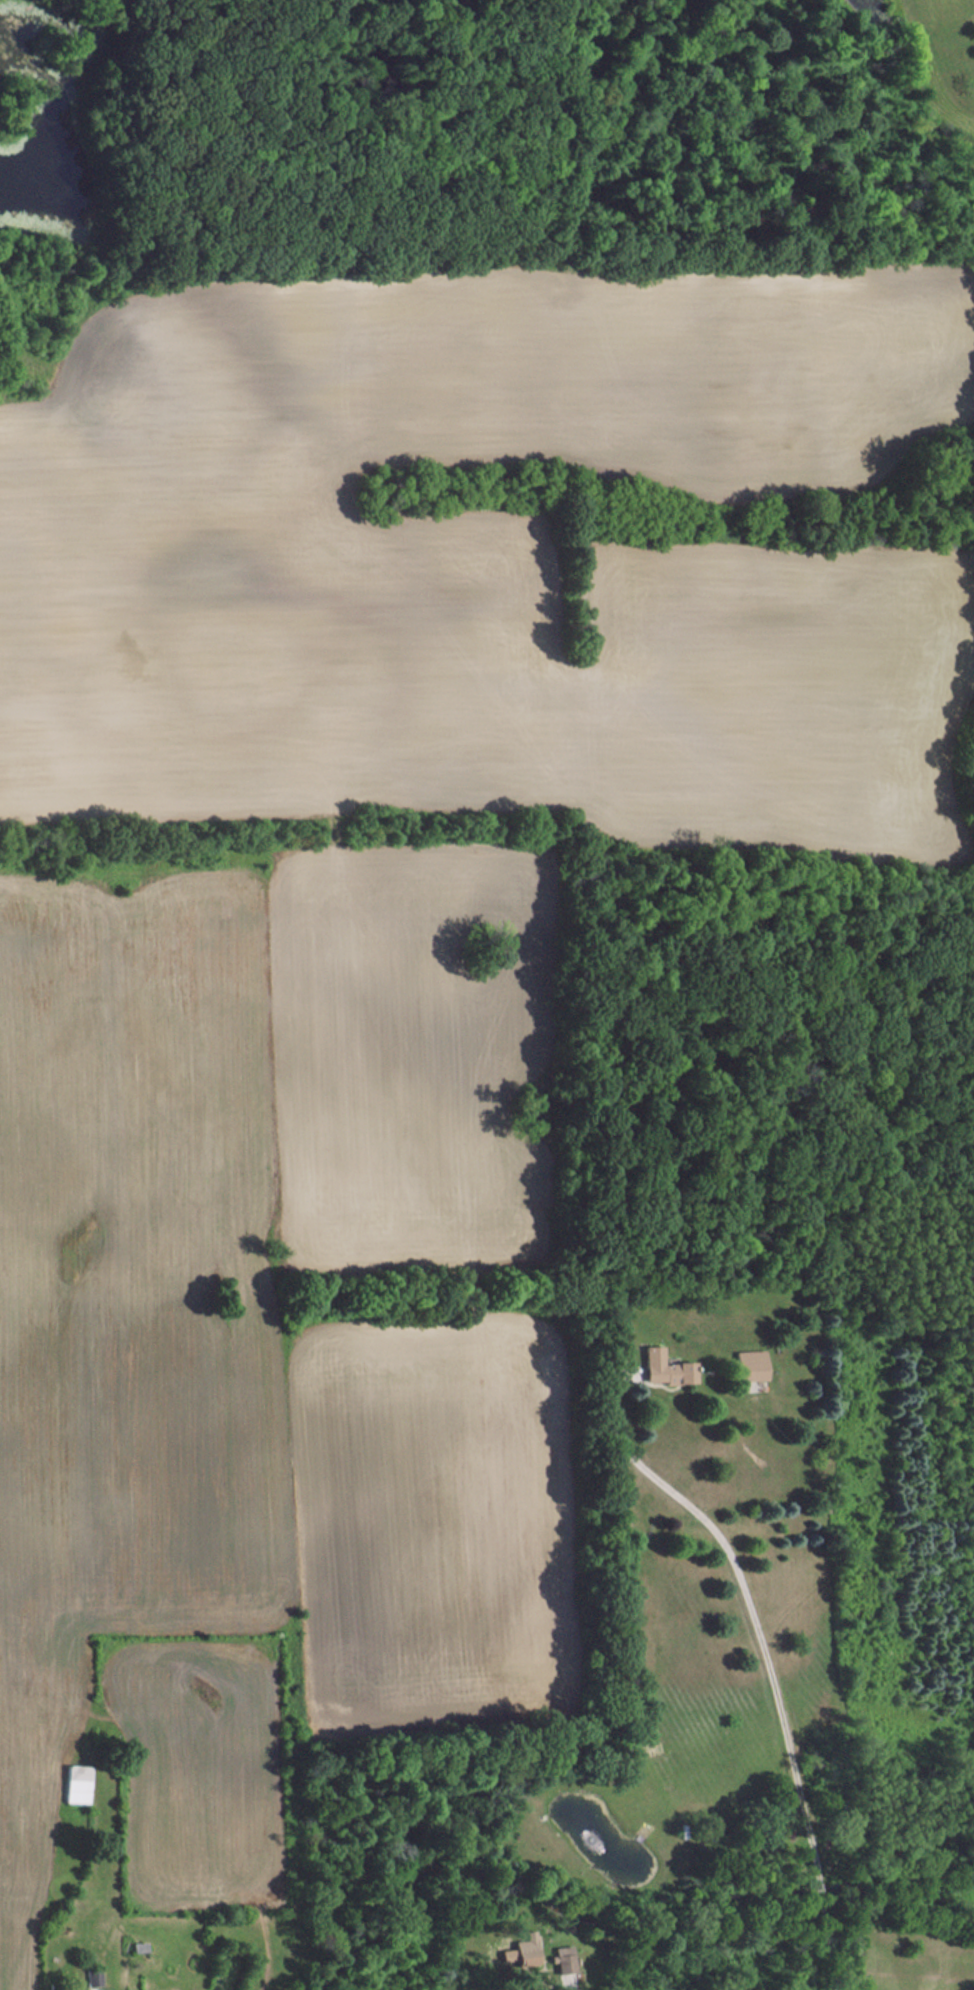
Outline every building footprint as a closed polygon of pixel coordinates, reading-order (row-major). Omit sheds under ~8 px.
[(643,1383),(692,1382),(692,1361),(662,1362),(661,1345),(643,1346),(643,1383)] [(765,1350),(735,1350),(735,1380),(765,1380),(765,1350)] [(88,1803),(88,1766),(64,1766),(64,1803),(88,1803)] [(542,1964),(541,1940),(515,1941),(516,1965),(542,1964)] [(556,1947),(559,1986),(576,1985),(573,1946),(556,1947)] [(87,1970),(87,1986),(100,1986),(100,1970),(87,1970)]
